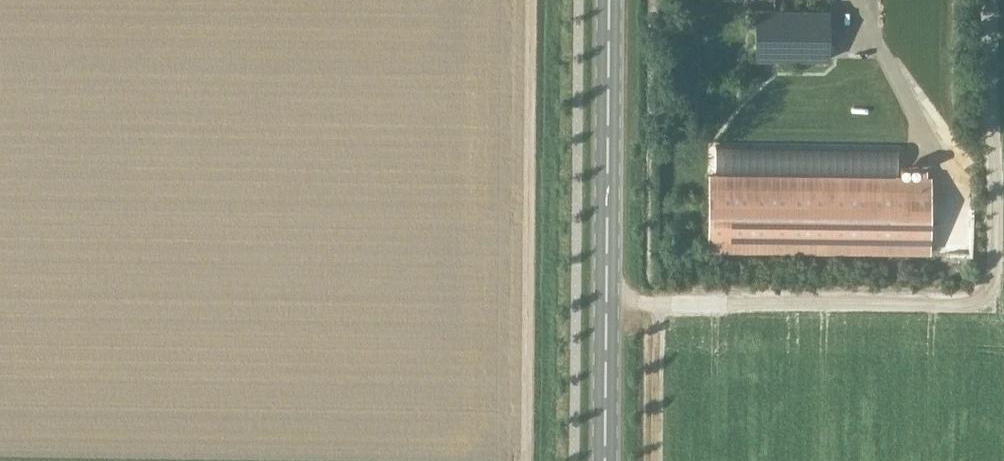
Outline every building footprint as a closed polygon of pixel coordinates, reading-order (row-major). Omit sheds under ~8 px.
[(829,59),(829,8),(754,8),(754,58),(829,59)] [(922,176),(709,174),(708,247),(929,250),(930,176),(927,176),(927,169),(922,169),(922,176)]
